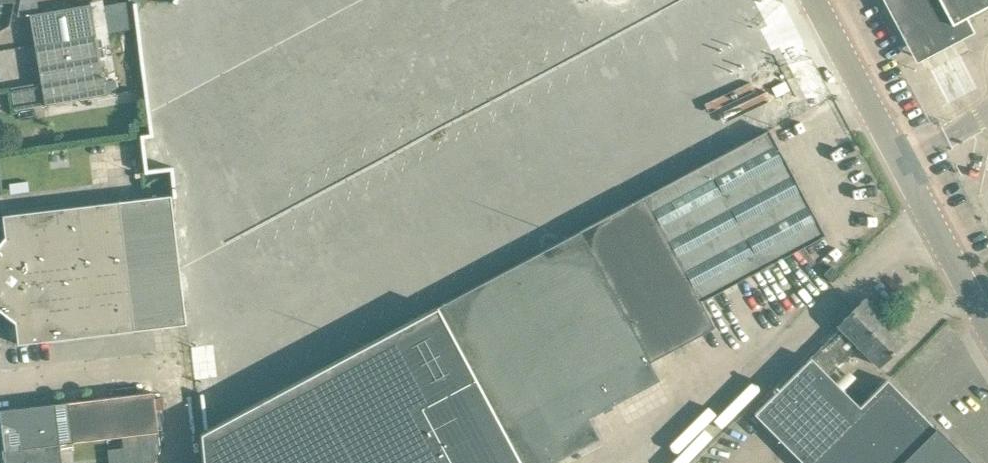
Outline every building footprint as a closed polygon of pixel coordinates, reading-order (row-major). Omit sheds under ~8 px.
[(987,7),(987,0),(921,0),(933,23),(928,26),(929,27),(915,34),(913,42),(919,53),(927,55),(966,34),(969,26),(966,19),(987,7)] [(38,12),(29,14),(34,44),(94,34),(89,4),(38,12)] [(94,34),(34,44),(45,105),(104,94),(94,34)] [(705,163),(761,267),(823,234),(768,130),(705,163)] [(699,300),(761,267),(705,163),(643,196),(698,300),(699,300)] [(0,242),(0,310),(14,322),(17,343),(185,323),(170,195),(2,215),(4,236),(0,242)] [(713,327),(699,300),(698,300),(643,196),(579,230),(649,361),(713,327)] [(659,379),(649,361),(579,230),(508,268),(588,417),(659,379)] [(832,266),(824,274),(832,282),(840,274),(832,266)] [(588,417),(508,268),(437,306),(473,374),(441,391),(455,418),(487,401),(520,462),(551,462),(599,438),(588,417)] [(858,345),(884,319),(864,299),(838,325),(842,329),(812,359),(810,358),(754,414),(803,462),(859,407),(835,383),(828,375),(858,345)] [(487,401),(455,418),(441,391),(473,374),(437,306),(199,432),(202,462),(520,462),(487,401)] [(884,319),(858,345),(878,365),(904,339),(884,319)] [(887,379),(859,407),(803,462),(970,462),(887,379)] [(157,427),(153,391),(0,410),(0,416),(4,445),(157,427)] [(160,450),(157,427),(4,445),(4,449),(2,449),(3,462),(60,462),(58,444),(119,437),(123,462),(153,462),(160,450)]
